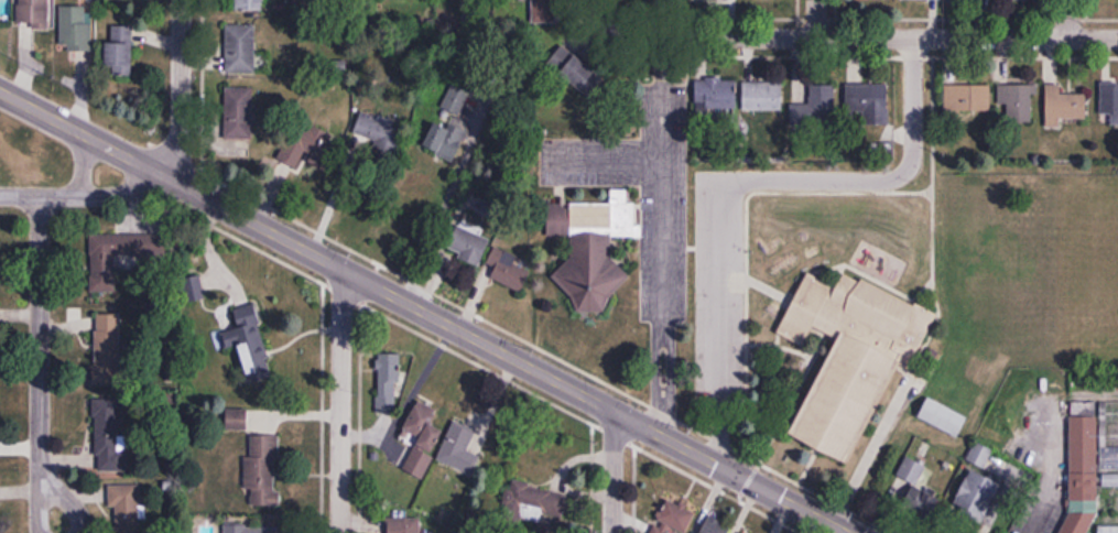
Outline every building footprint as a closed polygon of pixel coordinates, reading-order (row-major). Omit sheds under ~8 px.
[(50,0),(18,0),(18,28),(50,28),(50,0)] [(231,10),(231,0),(262,0),(262,3),(254,2),(254,11),(231,10)] [(61,51),(92,51),(92,7),(61,7),(61,51)] [(219,22),(247,21),(249,72),(221,70),(219,22)] [(108,75),(132,75),(132,30),(108,30),(108,75)] [(560,74),(590,99),(607,77),(577,53),(560,74)] [(737,80),(696,80),(696,109),(737,109),(737,80)] [(742,82),(742,111),(783,111),(783,82),(742,82)] [(1100,83),(1101,114),(1112,114),(1112,124),(1117,124),(1117,83),(1100,83)] [(835,84),(810,84),(810,103),(791,103),(791,120),(835,120),(835,84)] [(846,84),(846,123),(889,123),(889,84),(846,84)] [(991,84),(944,84),(944,122),(962,122),(962,111),(991,111),(991,84)] [(1061,119),(1088,118),(1087,94),(1061,94),(1061,84),(1046,84),(1046,128),(1061,128),(1061,119)] [(219,85),(249,86),(245,140),(219,140),(219,85)] [(998,105),(1007,105),(1007,122),(1034,122),(1034,85),(998,85),(998,105)] [(299,119),(278,158),(300,170),(308,155),(322,163),(336,139),(299,119)] [(439,153),(453,161),(457,154),(444,146),(439,153)] [(548,202),(546,236),(566,237),(570,240),(570,254),(551,280),(573,296),(573,312),(603,313),(609,305),(609,299),(625,277),(625,269),(611,259),(612,235),(639,236),(641,207),(629,199),(629,189),(612,188),(611,205),(548,202)] [(478,267),(491,240),(462,226),(449,253),(478,267)] [(90,235),(90,258),(152,258),(152,235),(90,235)] [(482,274),(526,293),(538,266),(495,246),(482,274)] [(853,465),(899,364),(912,370),(937,314),(845,272),(838,287),(807,272),(778,334),(804,346),(813,327),(837,338),(791,437),(853,465)] [(217,349),(241,344),(248,381),(271,377),(257,303),(234,307),(238,329),(214,334),(217,349)] [(123,314),(97,314),(97,473),(123,473),(123,314)] [(399,410),(400,354),(377,354),(377,410),(399,410)] [(403,470),(423,480),(446,431),(432,424),(438,410),(418,400),(402,434),(416,441),(403,470)] [(1071,404),(1070,506),(1060,532),(1090,532),(1098,514),(1098,404),(1071,404)] [(247,431),(247,410),(227,410),(227,431),(247,431)] [(437,459),(472,476),(481,456),(466,449),(474,433),(454,423),(437,459)] [(280,437),(248,437),(248,508),(280,508),(280,437)] [(955,508),(985,520),(1001,483),(971,471),(955,508)] [(544,510),(563,515),(568,496),(510,481),(501,515),(540,525),(544,510)] [(901,507),(930,522),(941,500),(912,485),(901,507)] [(140,486),(109,486),(109,509),(114,509),(114,532),(140,532),(140,486)] [(669,531),(691,531),(691,505),(657,505),(657,532),(669,532),(669,531)] [(425,518),(389,518),(388,532),(425,532),(425,518)] [(723,518),(703,518),(703,532),(723,532),(723,518)]
